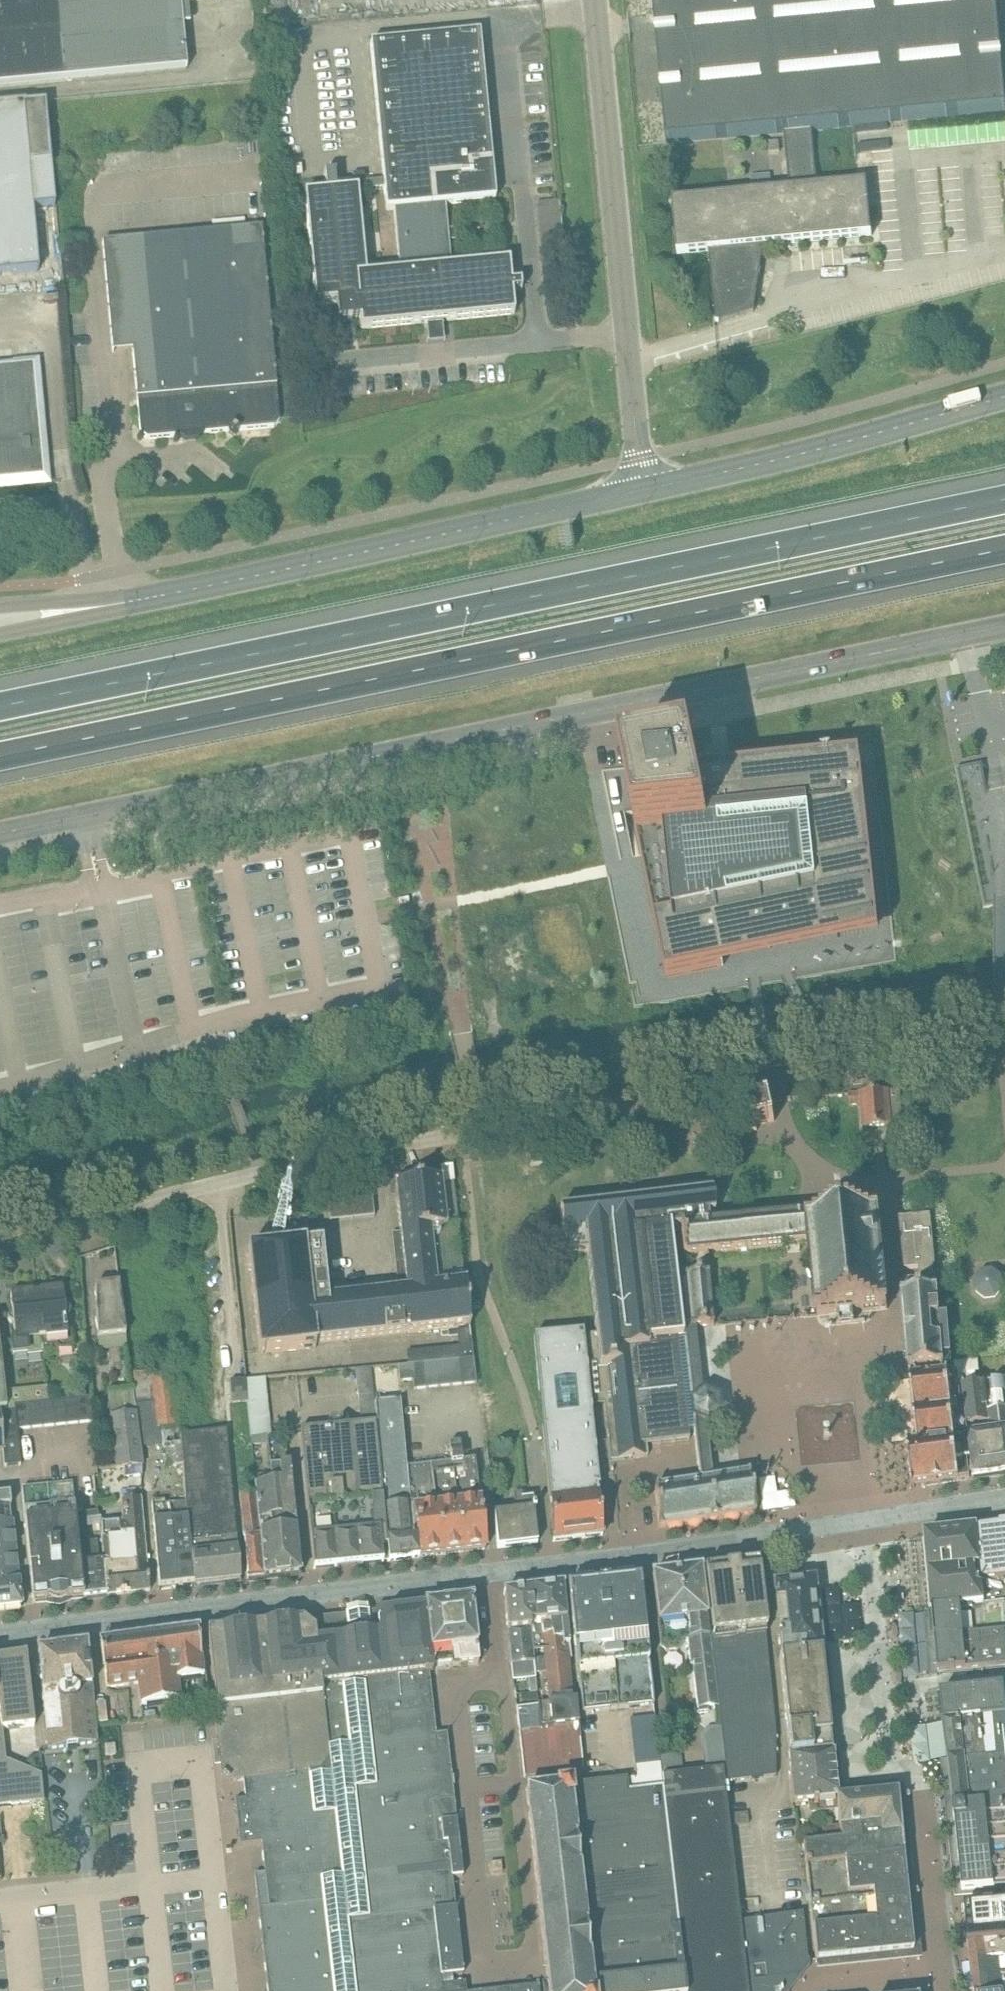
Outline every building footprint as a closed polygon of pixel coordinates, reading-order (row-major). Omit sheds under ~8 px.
[(188,67),(182,1),(192,0),(0,0),(0,85),(188,67)] [(667,142),(784,131),(790,189),(672,200),(677,253),(709,250),(716,321),(719,321),(755,310),(764,245),(872,235),(867,181),(817,186),(812,129),(1004,110),(1004,96),(996,0),(653,0),(667,142)] [(358,188),(305,193),(313,283),(315,303),(349,300),(350,306),(359,305),(361,328),(428,321),(429,333),(441,332),(440,320),(515,313),(512,291),(522,290),(521,281),(512,282),(509,260),(451,265),(449,241),(456,240),(455,228),(448,229),(445,204),(496,199),(480,32),(370,43),(386,209),(393,209),(399,271),(366,274),(358,188)] [(51,187),(44,102),(25,104),(0,106),(0,273),(39,270),(34,212),(53,210),(51,187)] [(769,151),(780,150),(779,140),(768,141),(769,151)] [(329,189),(341,188),(339,172),(328,174),(329,189)] [(103,241),(110,320),(111,340),(131,338),(140,432),(147,438),(179,435),(185,429),(196,428),(202,433),(229,431),(235,436),(240,429),(274,426),(280,419),(274,362),(262,226),(103,241)] [(47,481),(36,361),(0,365),(0,486),(47,481)] [(692,744),(622,758),(626,780),(666,977),(722,966),(879,934),(860,755),(698,772),(692,744)] [(955,769),(983,908),(1004,904),(1004,765),(996,767),(983,770),(982,763),(955,769)] [(635,987),(633,1001),(649,1004),(651,990),(635,987)] [(900,1089),(848,1093),(849,1105),(862,1104),(864,1127),(889,1125),(888,1105),(902,1104),(900,1089)] [(770,1099),(708,1113),(710,1140),(757,1130),(756,1124),(775,1120),(770,1099)] [(315,1342),(466,1326),(470,1326),(468,1302),(466,1283),(437,1286),(431,1229),(446,1227),(441,1178),(395,1183),(397,1198),(395,1199),(395,1203),(397,1203),(401,1232),(392,1233),(398,1290),(328,1298),(322,1242),(248,1250),(259,1353),(315,1347),(315,1342)] [(689,1440),(688,1432),(693,1431),(694,1434),(699,1481),(712,1479),(707,1433),(706,1424),(707,1424),(720,1415),(719,1398),(701,1390),(695,1327),(713,1325),(707,1273),(704,1273),(702,1253),(712,1252),(782,1245),(784,1245),(785,1245),(799,1243),(810,1242),(811,1253),(816,1297),(817,1305),(818,1315),(873,1310),(888,1308),(878,1213),(810,1220),(809,1214),(708,1224),(707,1215),(714,1214),(711,1192),(702,1193),(559,1209),(564,1254),(587,1252),(596,1333),(583,1334),(590,1405),(605,1404),(610,1460),(647,1456),(646,1444),(689,1440)] [(909,1367),(929,1366),(949,1364),(951,1359),(948,1325),(947,1315),(939,1315),(936,1274),(934,1274),(933,1266),(935,1266),(930,1214),(899,1217),(903,1269),(919,1267),(919,1275),(918,1275),(918,1277),(902,1279),(902,1284),(899,1284),(899,1286),(902,1286),(909,1367)] [(990,1270),(979,1272),(971,1282),(973,1293),(983,1301),(995,1298),(1002,1290),(1000,1277),(990,1270)] [(124,1324),(118,1278),(91,1282),(97,1328),(124,1324)] [(69,1307),(65,1306),(63,1289),(36,1291),(42,1346),(57,1344),(57,1349),(72,1347),(71,1332),(67,1333),(66,1316),(69,1314),(70,1311),(69,1307)] [(10,1294),(12,1312),(9,1313),(7,1316),(8,1319),(10,1321),(13,1322),(15,1338),(11,1339),(13,1353),(28,1352),(28,1355),(43,1353),(42,1346),(36,1291),(10,1294)] [(496,1465),(489,1466),(498,1547),(526,1544),(526,1543),(571,1537),(567,1509),(566,1510),(560,1458),(558,1458),(541,1309),(493,1315),(510,1463),(496,1465)] [(486,1335),(478,1336),(479,1348),(487,1347),(486,1335)] [(2,1450),(4,1466),(21,1465),(17,1429),(15,1412),(7,1412),(0,1348),(0,1450),(2,1450)] [(474,1358),(473,1358),(461,1359),(464,1384),(477,1383),(475,1366),(474,1358)] [(464,1384),(461,1359),(449,1360),(451,1385),(464,1384)] [(451,1385),(449,1360),(436,1361),(439,1386),(451,1385)] [(436,1361),(424,1363),(426,1388),(439,1386),(436,1361)] [(411,1364),(413,1380),(414,1389),(426,1388),(424,1363),(411,1364)] [(411,1364),(408,1364),(398,1365),(399,1380),(399,1381),(413,1380),(411,1364)] [(489,1365),(481,1366),(482,1378),(490,1377),(489,1365)] [(355,1370),(360,1423),(300,1429),(314,1568),(388,1561),(383,1506),(385,1506),(383,1485),(378,1433),(374,1402),(371,1368),(355,1370)] [(157,1427),(175,1425),(174,1410),(169,1370),(151,1372),(157,1427)] [(922,1486),(923,1486),(970,1478),(964,1424),(958,1371),(910,1376),(921,1485),(922,1486)] [(245,1379),(230,1381),(232,1403),(247,1401),(247,1398),(245,1379)] [(962,1385),(968,1432),(973,1478),(1004,1473),(1004,1380),(962,1385)] [(142,1465),(136,1414),(133,1391),(107,1394),(116,1468),(123,1467),(140,1465),(142,1465)] [(492,1395),(484,1396),(486,1407),(494,1406),(492,1395)] [(90,1396),(14,1404),(15,1412),(17,1429),(92,1421),(90,1396)] [(387,1400),(374,1402),(378,1433),(383,1485),(385,1506),(383,1506),(388,1561),(404,1559),(419,1556),(418,1550),(418,1547),(417,1537),(413,1537),(410,1514),(408,1491),(407,1468),(403,1433),(400,1399),(387,1400)] [(153,1401),(135,1403),(141,1446),(158,1444),(153,1401)] [(497,1424),(490,1425),(491,1437),(499,1436),(497,1424)] [(178,1453),(176,1435),(175,1428),(164,1430),(167,1455),(178,1453)] [(176,1435),(178,1453),(183,1503),(193,1585),(240,1580),(226,1430),(176,1435)] [(451,1463),(407,1468),(408,1491),(410,1514),(413,1537),(417,1537),(418,1547),(418,1550),(419,1556),(485,1549),(479,1501),(474,1460),(462,1461),(460,1442),(449,1444),(451,1463)] [(495,1453),(487,1454),(489,1466),(496,1465),(495,1453)] [(255,1491),(263,1577),(300,1573),(289,1462),(270,1464),(272,1479),(254,1481),(255,1491)] [(140,1465),(123,1467),(125,1477),(142,1475),(140,1465)] [(712,1479),(699,1481),(655,1487),(659,1527),(755,1512),(749,1473),(712,1479)] [(21,1489),(31,1583),(33,1603),(35,1603),(35,1601),(48,1600),(54,1592),(61,1591),(68,1598),(79,1597),(73,1544),(71,1484),(21,1489)] [(238,1486),(243,1527),(248,1579),(263,1577),(255,1491),(247,1492),(246,1485),(238,1486)] [(103,1561),(107,1595),(150,1590),(140,1497),(119,1499),(122,1519),(99,1521),(103,1561)] [(193,1585),(183,1503),(164,1505),(164,1501),(149,1502),(159,1589),(193,1585)] [(21,1607),(10,1505),(0,1506),(0,1610),(21,1607)] [(107,1595),(103,1561),(99,1561),(96,1540),(87,1541),(85,1519),(98,1518),(97,1512),(76,1515),(78,1565),(81,1598),(107,1595)] [(977,1529),(981,1582),(1004,1579),(1004,1525),(979,1528),(977,1529)] [(977,1529),(931,1534),(926,1540),(932,1611),(1004,1602),(1004,1579),(981,1582),(977,1529)] [(708,1601),(704,1601),(705,1610),(710,1610),(715,1654),(711,1655),(713,1672),(724,1671),(725,1681),(718,1682),(723,1724),(724,1733),(726,1763),(727,1782),(776,1776),(778,1727),(759,1571),(738,1574),(737,1566),(739,1566),(739,1565),(736,1565),(736,1567),(727,1568),(727,1566),(724,1567),(724,1568),(726,1568),(726,1571),(706,1574),(706,1570),(708,1570),(707,1568),(704,1569),(708,1601)] [(704,1601),(700,1569),(652,1575),(661,1648),(666,1652),(678,1651),(682,1645),(681,1641),(687,1640),(689,1652),(687,1652),(688,1664),(691,1664),(691,1665),(692,1665),(698,1708),(717,1705),(713,1672),(711,1655),(705,1610),(704,1601)] [(639,1577),(568,1585),(576,1659),(582,1659),(590,1731),(650,1724),(641,1646),(647,1646),(639,1577)] [(779,1634),(819,1630),(814,1584),(810,1580),(803,1581),(774,1584),(779,1634)] [(564,1659),(571,1658),(565,1606),(562,1586),(561,1586),(552,1589),(553,1594),(547,1595),(552,1640),(562,1639),(564,1659)] [(536,1622),(532,1589),(504,1593),(510,1665),(533,1663),(532,1648),(530,1623),(536,1622)] [(540,1728),(519,1731),(524,1777),(584,1770),(581,1750),(580,1736),(575,1701),(572,1701),(567,1659),(571,1658),(564,1659),(562,1639),(552,1640),(547,1595),(544,1595),(543,1590),(534,1589),(532,1589),(536,1622),(530,1623),(532,1648),(543,1647),(553,1721),(539,1723),(540,1728)] [(425,1603),(425,1605),(428,1627),(432,1664),(452,1662),(452,1666),(472,1664),(478,1664),(477,1651),(482,1651),(481,1636),(477,1637),(472,1597),(425,1603)] [(932,1611),(935,1640),(1004,1633),(1004,1602),(932,1611)] [(428,1627),(425,1605),(386,1609),(377,1621),(378,1633),(379,1633),(428,1627)] [(324,1617),(315,1628),(316,1628),(321,1672),(352,1669),(349,1646),(346,1614),(324,1617)] [(316,1628),(315,1628),(303,1618),(207,1629),(218,1718),(214,1719),(222,1782),(243,1780),(279,1775),(320,1770),(331,1757),(329,1748),(324,1701),(322,1683),(321,1672),(316,1628)] [(428,1627),(379,1633),(381,1654),(372,1666),(373,1678),(419,1673),(433,1671),(432,1664),(428,1627)] [(204,1675),(198,1629),(100,1642),(106,1687),(138,1683),(141,1704),(180,1699),(177,1679),(204,1675)] [(821,1651),(819,1630),(779,1634),(781,1654),(821,1651)] [(935,1640),(938,1674),(965,1671),(1004,1667),(1004,1633),(935,1640)] [(39,1651),(41,1670),(49,1748),(95,1742),(89,1664),(86,1644),(39,1651)] [(821,1651),(781,1654),(781,1655),(779,1655),(790,1756),(787,1756),(792,1804),(808,1802),(809,1813),(837,1810),(841,1841),(803,1845),(806,1868),(841,1863),(902,1855),(897,1792),(896,1792),(842,1797),(842,1799),(838,1800),(838,1798),(837,1798),(837,1797),(836,1797),(821,1651)] [(44,1801),(45,1801),(42,1774),(10,1759),(6,1727),(35,1724),(26,1652),(7,1655),(0,1656),(0,1806),(44,1801)] [(343,1681),(352,1669),(321,1672),(322,1683),(343,1681)] [(419,1673),(373,1678),(374,1688),(365,1700),(368,1721),(434,1713),(430,1680),(420,1681),(419,1673)] [(535,1678),(528,1679),(530,1693),(537,1692),(535,1678)] [(345,1699),(343,1681),(322,1683),(324,1701),(345,1699)] [(981,1720),(1004,1718),(1004,1694),(1004,1686),(973,1690),(977,1720),(981,1720)] [(977,1720),(973,1690),(941,1693),(944,1723),(962,1721),(961,1722),(977,1720)] [(349,1734),(345,1699),(324,1701),(329,1748),(331,1757),(349,1734)] [(540,1728),(539,1723),(537,1706),(516,1708),(519,1731),(540,1728)] [(436,1734),(434,1713),(368,1721),(370,1743),(436,1735),(436,1734)] [(948,1760),(963,1893),(1004,1889),(1004,1718),(981,1720),(984,1736),(990,1736),(992,1759),(966,1762),(966,1758),(948,1760)] [(981,1720),(977,1720),(961,1722),(962,1721),(944,1723),(948,1760),(966,1758),(966,1762),(992,1759),(990,1736),(984,1736),(981,1720)] [(724,1733),(723,1724),(708,1725),(701,1732),(705,1766),(726,1763),(724,1733)] [(436,1735),(370,1743),(374,1774),(450,1765),(447,1732),(436,1734),(436,1735)] [(115,1744),(105,1745),(106,1755),(116,1754),(115,1744)] [(30,1756),(28,1759),(30,1768),(40,1767),(37,1754),(30,1756)] [(450,1765),(374,1774),(375,1785),(364,1786),(355,1798),(358,1830),(456,1819),(450,1765)] [(746,1965),(746,1964),(742,1921),(741,1921),(725,1782),(727,1782),(725,1769),(723,1769),(662,1776),(663,1786),(685,1990),(749,1990),(746,1965)] [(320,1770),(279,1775),(280,1788),(311,1782),(320,1770)] [(279,1775),(243,1780),(244,1788),(252,1787),(256,1790),(280,1788),(279,1775)] [(570,1785),(593,1990),(685,1990),(663,1786),(628,1791),(626,1779),(570,1785)] [(570,1785),(526,1790),(547,1982),(546,1982),(547,1985),(549,1985),(549,1990),(593,1990),(570,1785)] [(274,1818),(314,1813),(313,1803),(301,1793),(271,1796),(274,1818)] [(257,1797),(256,1797),(261,1843),(338,1834),(337,1822),(325,1812),(314,1813),(274,1818),(271,1796),(257,1798),(257,1797)] [(456,1819),(358,1830),(359,1842),(371,1851),(448,1842),(459,1841),(456,1819)] [(338,1834),(261,1843),(265,1873),(342,1864),(338,1834)] [(448,1842),(371,1851),(362,1863),(363,1876),(376,1886),(452,1877),(448,1842)] [(906,1888),(902,1855),(841,1863),(849,1952),(871,1949),(871,1954),(911,1950),(910,1938),(905,1939),(903,1923),(908,1922),(906,1899),(904,1899),(903,1889),(906,1888)] [(501,1861),(490,1863),(491,1874),(502,1872),(501,1861)] [(849,1952),(841,1863),(806,1868),(815,1961),(849,1957),(849,1952)] [(342,1864),(265,1873),(254,1874),(258,1908),(324,1900),(328,1900),(332,1878),(342,1866),(342,1864)] [(463,1973),(453,1884),(441,1885),(441,1886),(370,1894),(354,1915),(359,1962),(396,1958),(398,1980),(442,1975),(463,1973)] [(324,1902),(324,1900),(258,1908),(261,1930),(326,1922),(330,1920),(328,1903),(324,1902)] [(965,1908),(969,1945),(1000,1941),(1001,1946),(1004,1945),(1004,1904),(971,1908),(965,1908)] [(808,1964),(808,1962),(803,1911),(781,1915),(787,1977),(798,1976),(808,1964)] [(781,1915),(742,1921),(746,1964),(746,1965),(765,1963),(766,1980),(764,1980),(765,1990),(776,1990),(787,1977),(781,1915)] [(326,1922),(261,1930),(263,1951),(329,1944),(326,1922)] [(1001,1946),(1000,1941),(969,1945),(970,1961),(1004,1958),(1004,1960),(1004,1945),(1001,1946)] [(329,1944),(263,1951),(266,1973),(331,1965),(329,1944)] [(359,1962),(353,1970),(355,1990),(466,1990),(465,1982),(443,1984),(442,1975),(398,1980),(396,1958),(359,1962)] [(970,1961),(974,1990),(1004,1990),(1004,1960),(1004,1958),(970,1961)] [(764,1980),(766,1980),(765,1963),(746,1965),(749,1990),(765,1990),(764,1980)] [(266,1973),(268,1990),(299,1990),(334,1987),(331,1965),(266,1973)]
